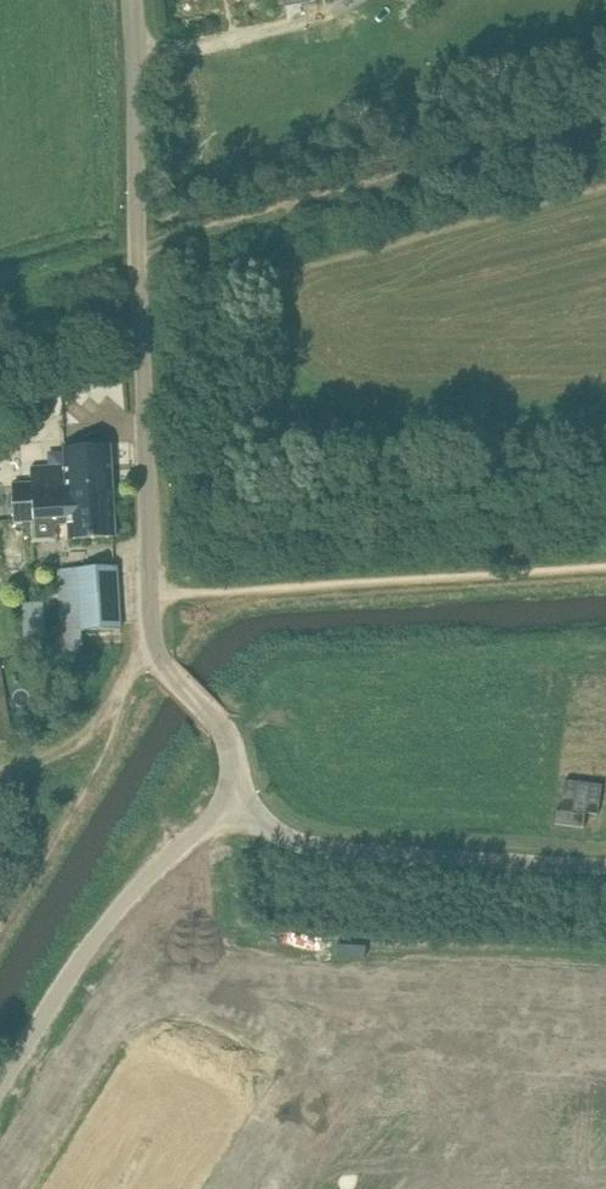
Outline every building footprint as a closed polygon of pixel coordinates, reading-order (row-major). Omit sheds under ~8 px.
[(412,11),(439,5),(438,0),(410,0),(412,11)] [(113,490),(111,444),(65,446),(66,462),(31,464),(32,483),(13,484),(15,519),(35,518),(34,501),(69,499),(68,492),(113,490)] [(35,518),(15,519),(69,517),(70,538),(116,536),(113,490),(68,492),(69,499),(34,501),(35,518)] [(118,565),(94,566),(57,568),(59,602),(60,602),(63,648),(84,647),(83,629),(121,627),(118,565)] [(25,639),(46,637),(44,603),(23,604),(25,639)]
